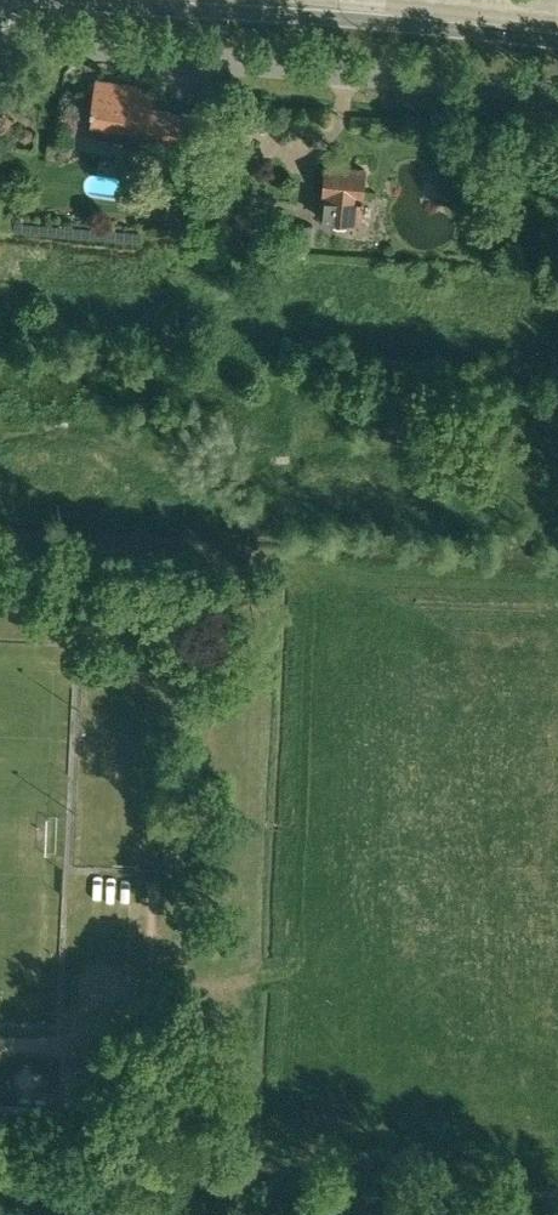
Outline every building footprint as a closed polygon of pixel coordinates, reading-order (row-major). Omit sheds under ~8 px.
[(151,105),(150,105),(134,102),(136,85),(96,78),(91,112),(93,112),(91,123),(93,123),(129,129),(128,139),(180,146),(170,205),(192,208),(188,231),(165,229),(165,228),(163,228),(163,230),(189,232),(208,116),(210,104),(208,104),(206,116),(182,112),(182,113),(150,108),(151,105)] [(345,161),(332,160),(326,160),(323,198),(321,218),(360,222),(361,203),(364,203),(364,198),(362,198),(365,169),(344,167),(345,161)] [(312,225),(294,222),(290,246),(286,246),(285,254),(307,257),(312,225)] [(75,1069),(71,1128),(101,1130),(105,1071),(75,1069)] [(58,1139),(59,1120),(60,1109),(0,1105),(0,1109),(0,1135),(58,1139)]
